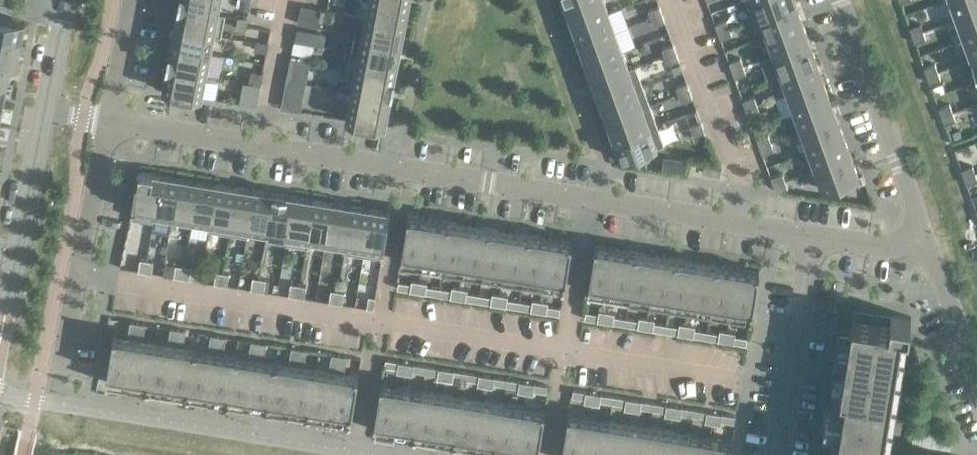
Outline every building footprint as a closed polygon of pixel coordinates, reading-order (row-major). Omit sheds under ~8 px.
[(178,6),(217,14),(220,0),(179,0),(178,6)] [(408,6),(379,0),(368,0),(365,18),(404,26),(408,6)] [(565,5),(572,24),(607,11),(603,0),(579,0),(565,5)] [(759,16),(795,3),(794,0),(746,0),(753,19),(759,17),(759,16)] [(976,11),(976,0),(949,0),(956,18),(976,11)] [(759,16),(766,35),(802,22),(795,3),(759,16)] [(178,6),(174,26),(213,34),(217,14),(178,6)] [(659,6),(647,10),(650,18),(661,14),(659,6)] [(572,24),(578,44),(614,31),(607,11),(572,24)] [(976,34),(976,11),(956,18),(964,39),(976,34)] [(664,21),(661,14),(650,18),(653,25),(664,21)] [(298,15),(297,23),(317,27),(319,19),(298,15)] [(0,17),(0,40),(20,44),(24,21),(5,18),(0,17)] [(361,36),(400,43),(404,26),(365,18),(361,36)] [(726,20),(714,24),(717,31),(728,27),(726,20)] [(766,35),(773,54),(809,41),(802,22),(766,35)] [(920,23),(909,27),(912,35),(922,31),(920,23)] [(210,52),(213,34),(174,26),(170,45),(210,52)] [(728,27),(717,31),(720,39),(731,35),(728,27)] [(621,50),(614,31),(578,44),(585,63),(621,50)] [(922,31),(912,35),(915,43),(925,39),(922,31)] [(964,39),(971,59),(976,57),(976,34),(964,39)] [(397,61),(400,43),(361,36),(358,53),(397,61)] [(20,44),(0,40),(0,62),(16,65),(20,44)] [(773,54),(780,74),(816,61),(809,41),(773,54)] [(661,49),(664,56),(675,52),(672,44),(661,49)] [(206,74),(210,52),(170,45),(166,66),(206,74)] [(628,69),(621,50),(585,63),(592,82),(628,69)] [(678,59),(675,52),(664,56),(667,64),(678,59)] [(358,53),(354,71),(393,79),(397,61),(358,53)] [(740,58),(728,62),(731,70),(742,65),(740,58)] [(780,74),(787,93),(823,80),(816,61),(780,74)] [(16,65),(0,62),(0,84),(6,85),(10,65),(15,66),(16,65)] [(934,63),(924,67),(926,75),(937,71),(934,63)] [(592,82),(599,101),(635,88),(642,86),(635,65),(628,68),(628,69),(592,82)] [(742,65),(731,70),(734,77),(745,73),(742,65)] [(201,97),(206,74),(166,66),(162,89),(201,97)] [(288,66),(285,81),(299,83),(304,84),(307,69),(288,66)] [(389,101),(393,79),(354,71),(350,93),(389,101)] [(937,71),(926,75),(929,83),(940,79),(937,71)] [(787,93),(794,112),(830,99),(823,80),(787,93)] [(299,83),(285,81),(283,94),(297,96),(299,83)] [(675,87),(678,94),(689,90),(686,83),(675,87)] [(599,101),(606,120),(642,107),(649,105),(642,86),(635,88),(599,101)] [(689,90),(678,94),(680,102),(692,98),(689,90)] [(350,93),(345,119),(384,127),(389,101),(350,93)] [(753,96),(742,100),(745,108),(756,104),(753,96)] [(794,112),(801,131),(837,118),(830,99),(794,112)] [(756,104),(745,108),(748,115),(759,111),(756,104)] [(949,104),(938,108),(941,116),(952,112),(949,104)] [(649,105),(642,107),(606,120),(613,139),(649,126),(656,124),(649,105)] [(952,112),(941,116),(944,124),(955,120),(952,112)] [(801,131),(808,150),(844,137),(837,118),(801,131)] [(700,121),(689,125),(692,133),(703,129),(700,121)] [(656,124),(649,126),(613,139),(621,160),(657,147),(663,144),(656,124)] [(767,135),(756,139),(759,146),(770,142),(767,135)] [(808,150),(815,169),(851,156),(844,137),(808,150)] [(770,142),(759,146),(762,154),(773,150),(770,142)] [(858,177),(851,156),(815,169),(822,190),(858,177)] [(971,165),(960,169),(963,177),(974,173),(971,165)] [(153,221),(154,213),(160,174),(138,170),(130,217),(153,221)] [(786,171),(774,175),(777,183),(788,179),(786,171)] [(974,173),(963,177),(966,185),(976,181),(974,173)] [(154,213),(171,216),(178,177),(160,174),(154,213)] [(171,216),(192,220),(198,180),(178,177),(171,216)] [(777,183),(780,191),(791,186),(788,179),(777,183)] [(192,220),(209,222),(216,183),(198,180),(192,220)] [(209,222),(229,226),(236,186),(216,183),(209,222)] [(229,226),(247,229),(254,189),(236,186),(229,226)] [(247,229),(266,232),(273,192),(254,189),(247,229)] [(266,232),(286,235),(293,195),(273,192),(266,232)] [(286,235),(306,238),(313,199),(293,195),(286,235)] [(306,238),(324,241),(331,201),(313,199),(306,238)] [(324,241),(344,244),(351,205),(331,201),(324,241)] [(344,244),(363,247),(370,208),(351,205),(344,244)] [(382,250),(388,211),(370,208),(363,247),(382,250)] [(407,216),(407,217),(406,223),(405,223),(405,226),(400,259),(399,262),(402,262),(421,265),(429,217),(410,214),(407,213),(407,216)] [(441,268),(449,220),(448,220),(429,217),(421,265),(441,268)] [(469,224),(451,221),(451,220),(449,220),(441,268),(462,271),(469,224)] [(482,275),(489,227),(488,226),(488,227),(469,224),(462,271),(482,275)] [(509,230),(491,227),(489,227),(482,275),(502,278),(509,230)] [(522,281),(530,233),(528,233),(509,230),(502,278),(522,281)] [(550,237),(531,234),(531,233),(530,233),(522,281),(542,284),(550,237)] [(570,250),(571,243),(572,240),(569,240),(550,237),(542,284),(561,287),(561,288),(564,288),(564,285),(569,253),(570,253),(570,250)] [(586,292),(587,292),(590,292),(608,295),(616,248),(597,245),(597,244),(594,244),(594,247),(593,254),(592,257),(593,257),(587,289),(586,292)] [(629,298),(636,250),(635,250),(635,251),(616,248),(608,295),(629,298)] [(656,254),(638,251),(636,250),(629,298),(649,302),(656,254)] [(669,305),(677,257),(675,257),(656,254),(649,302),(669,305)] [(697,261),(678,258),(678,257),(677,257),(669,305),(689,308),(697,261)] [(146,260),(140,259),(138,270),(144,272),(146,260)] [(153,261),(146,260),(144,272),(151,273),(153,261)] [(709,311),(717,264),(715,263),(715,264),(697,261),(689,308),(709,311)] [(183,266),(175,264),(173,276),(181,278),(183,266)] [(737,267),(718,264),(717,264),(709,311),(729,315),(737,267)] [(191,267),(183,266),(181,278),(189,279),(191,267)] [(748,318),(751,318),(751,319),(752,315),(751,315),(756,283),(757,283),(757,280),(758,273),(759,270),(756,270),(737,267),(729,315),(748,318)] [(222,272),(215,271),(213,283),(220,284),(222,272)] [(229,273),(222,272),(220,284),(227,285),(229,273)] [(259,278),(252,277),(250,289),(257,290),(259,278)] [(265,279),(259,278),(257,290),(263,291),(265,279)] [(411,280),(410,283),(409,290),(417,292),(419,281),(411,280)] [(397,288),(409,290),(410,283),(398,281),(397,288)] [(417,292),(425,293),(426,286),(426,282),(419,281),(417,292)] [(298,284),(290,283),(288,295),(296,296),(298,284)] [(306,286),(298,284),(296,296),(304,297),(306,286)] [(426,286),(425,293),(437,295),(438,288),(426,286)] [(451,286),(451,290),(449,297),(457,298),(459,287),(451,286)] [(457,298),(465,299),(466,292),(467,289),(459,287),(457,298)] [(437,295),(449,297),(451,290),(438,288),(437,295)] [(337,291),(330,289),(328,301),(335,302),(337,291)] [(343,292),(337,291),(335,302),(342,304),(343,292)] [(466,292),(465,299),(477,301),(478,294),(466,292)] [(492,293),(491,296),(490,303),(497,305),(499,294),(492,293)] [(478,294),(477,301),(490,303),(491,296),(478,294)] [(505,306),(506,299),(507,295),(499,294),(497,305),(505,306)] [(374,297),(368,296),(366,308),(373,309),(374,297)] [(506,299),(505,306),(518,308),(519,301),(506,299)] [(532,299),(531,303),(530,310),(538,311),(539,301),(532,299)] [(518,308),(530,310),(531,303),(519,301),(518,308)] [(545,312),(547,305),(547,302),(539,301),(538,311),(545,312)] [(559,307),(547,305),(545,312),(558,314),(559,307)] [(854,308),(853,308),(852,317),(861,318),(862,309),(854,308)] [(861,318),(870,320),(872,311),(862,309),(861,318)] [(596,321),(604,322),(606,311),(598,310),(598,314),(596,321)] [(612,323),(613,316),(614,312),(606,311),(604,322),(612,323)] [(870,320),(879,321),(881,312),(872,311),(870,320)] [(584,319),(596,321),(598,314),(585,312),(584,319)] [(881,312),(879,321),(889,323),(890,314),(881,312)] [(890,314),(889,323),(879,321),(870,320),(861,318),(852,317),(829,454),(912,454),(887,451),(907,328),(908,328),(910,317),(890,314)] [(625,318),(613,316),(612,323),(624,325),(625,318)] [(638,316),(638,320),(637,327),(644,328),(646,318),(638,316)] [(624,325),(637,327),(638,320),(625,318),(624,325)] [(652,330),(653,323),(654,319),(646,318),(644,328),(652,330)] [(136,330),(137,323),(129,321),(128,329),(136,330)] [(143,332),(145,324),(137,323),(136,330),(143,332)] [(652,330),(665,332),(666,325),(653,323),(652,330)] [(677,334),(685,335),(686,324),(679,323),(678,327),(677,334)] [(692,336),(694,329),(694,325),(686,324),(685,335),(692,336)] [(665,332),(677,334),(678,327),(666,325),(665,332)] [(168,336),(176,337),(177,329),(170,328),(168,336)] [(136,330),(128,329),(127,337),(135,338),(136,330)] [(177,329),(176,337),(184,338),(185,330),(177,329)] [(692,336),(705,338),(706,331),(694,329),(692,336)] [(135,338),(142,339),(143,332),(136,330),(135,338)] [(719,330),(718,333),(717,340),(725,341),(727,331),(719,330)] [(705,338),(717,340),(718,333),(706,331),(705,338)] [(733,343),(734,336),(734,332),(727,331),(725,341),(733,343)] [(108,383),(108,382),(127,385),(135,338),(127,337),(116,335),(113,334),(113,337),(106,379),(105,382),(108,383)] [(210,334),(209,342),(216,343),(218,336),(210,334)] [(175,344),(176,337),(168,336),(167,343),(175,344)] [(218,336),(216,343),(224,345),(225,337),(218,336)] [(746,338),(734,336),(733,343),(745,345),(746,338)] [(182,346),(184,338),(176,337),(175,344),(182,346)] [(155,341),(142,339),(135,338),(127,385),(147,389),(155,341)] [(175,344),(167,343),(155,341),(147,389),(167,392),(175,344)] [(250,341),(249,349),(257,350),(258,342),(250,341)] [(216,343),(209,342),(207,350),(215,351),(216,343)] [(258,342),(257,350),(264,351),(266,343),(258,342)] [(215,351),(223,352),(224,345),(216,343),(215,351)] [(195,348),(182,346),(175,344),(167,392),(187,395),(195,348)] [(290,347),(289,355),(297,357),(298,349),(290,347)] [(215,351),(207,350),(195,348),(187,395),(207,398),(215,351)] [(255,357),(257,350),(249,349),(248,356),(255,357)] [(298,349),(297,357),(305,358),(306,350),(298,349)] [(255,357),(263,359),(264,351),(257,350),(255,357)] [(235,354),(223,352),(215,351),(207,398),(228,402),(235,354)] [(255,357),(248,356),(235,354),(228,402),(248,405),(255,357)] [(331,354),(330,362),(337,363),(338,355),(331,354)] [(297,357),(289,355),(288,363),(296,364),(297,357)] [(338,355),(337,363),(345,364),(346,356),(338,355)] [(276,361),(263,359),(255,357),(248,405),(268,408),(276,361)] [(303,365),(305,358),(297,357),(296,364),(303,365)] [(384,366),(397,369),(398,361),(391,360),(385,359),(384,366)] [(296,364),(288,363),(276,361),(268,408),(288,411),(296,364)] [(398,361),(397,369),(396,372),(404,373),(405,363),(398,361)] [(336,371),(337,363),(330,362),(328,369),(336,371)] [(336,371),(344,372),(345,364),(337,363),(336,371)] [(411,375),(412,371),(413,364),(405,363),(404,373),(411,375)] [(316,367),(303,365),(296,364),(288,411),(308,415),(316,367)] [(412,371),(424,373),(426,366),(413,364),(412,371)] [(424,373),(437,375),(438,368),(426,366),(424,373)] [(336,371),(328,369),(316,367),(308,415),(328,418),(336,371)] [(436,379),(444,380),(446,369),(438,368),(437,375),(436,379)] [(452,381),(452,378),(453,370),(446,369),(444,380),(452,381)] [(452,378),(465,380),(466,372),(453,370),(452,378)] [(336,371),(328,418),(347,421),(350,422),(350,419),(357,377),(358,374),(355,373),(355,374),(344,372),(336,371)] [(465,380),(477,382),(478,374),(466,372),(465,380)] [(477,385),(484,386),(486,376),(478,374),(477,382),(477,385)] [(492,388),(493,384),(494,377),(486,376),(484,386),(492,388)] [(506,379),(494,377),(493,384),(505,386),(506,379)] [(505,386),(517,388),(519,381),(506,379),(505,386)] [(519,381),(517,388),(517,392),(525,393),(526,382),(519,381)] [(374,420),(373,427),(372,430),(375,430),(394,433),(402,386),(383,383),(383,382),(380,382),(379,385),(380,385),(375,417),(374,417),(374,420)] [(532,394),(533,391),(534,383),(526,382),(525,393),(532,394)] [(533,391),(545,393),(547,386),(534,383),(533,391)] [(394,433),(413,436),(414,437),(422,389),(402,386),(394,433)] [(422,389),(414,437),(416,437),(416,436),(434,440),(442,392),(422,389)] [(571,397),(584,399),(585,392),(572,390),(571,397)] [(434,440),(453,443),(454,443),(462,395),(442,392),(434,440)] [(583,402),(591,404),(593,393),(585,392),(584,399),(583,402)] [(599,405),(599,401),(600,394),(593,393),(591,404),(599,405)] [(613,396),(600,394),(599,401),(612,403),(613,396)] [(462,395),(454,443),(456,443),(475,446),(482,399),(462,395)] [(612,403),(624,405),(625,398),(613,396),(612,403)] [(633,399),(625,398),(624,405),(623,409),(631,410),(633,399)] [(475,446),(493,449),(495,450),(502,402),(482,399),(475,446)] [(639,411),(639,408),(641,401),(633,399),(631,410),(639,411)] [(653,403),(641,401),(639,408),(652,410),(653,403)] [(502,402),(495,450),(496,450),(515,453),(523,405),(502,402)] [(652,410),(664,412),(665,405),(653,403),(652,410)] [(537,453),(538,447),(539,444),(538,443),(544,411),(545,408),(541,408),(523,405),(515,453),(530,454),(537,454),(537,453)] [(664,415),(671,417),(673,406),(665,405),(664,412),(664,415)] [(679,418),(680,414),(681,407),(673,406),(671,417),(679,418)] [(680,414),(692,416),(693,409),(681,407),(680,414)] [(692,416),(705,418),(706,411),(693,409),(692,416)] [(704,422),(712,423),(713,413),(706,411),(705,418),(704,422)] [(561,450),(561,454),(583,454),(589,416),(570,413),(570,412),(567,412),(567,415),(562,447),(561,447),(561,450)] [(719,424),(720,421),(721,414),(713,413),(712,423),(719,424)] [(720,421),(733,423),(734,416),(721,414),(720,421)] [(609,419),(589,416),(583,454),(603,454),(609,419)] [(603,454),(624,454),(629,422),(609,419),(603,454)] [(649,426),(629,422),(624,454),(645,454),(649,426)] [(645,454),(665,454),(669,429),(649,426),(645,454)] [(690,432),(669,429),(665,454),(686,454),(690,432)] [(686,454),(707,454),(710,435),(690,432),(686,454)] [(731,442),(732,439),(729,438),(710,435),(707,454),(729,454),(731,442)]
